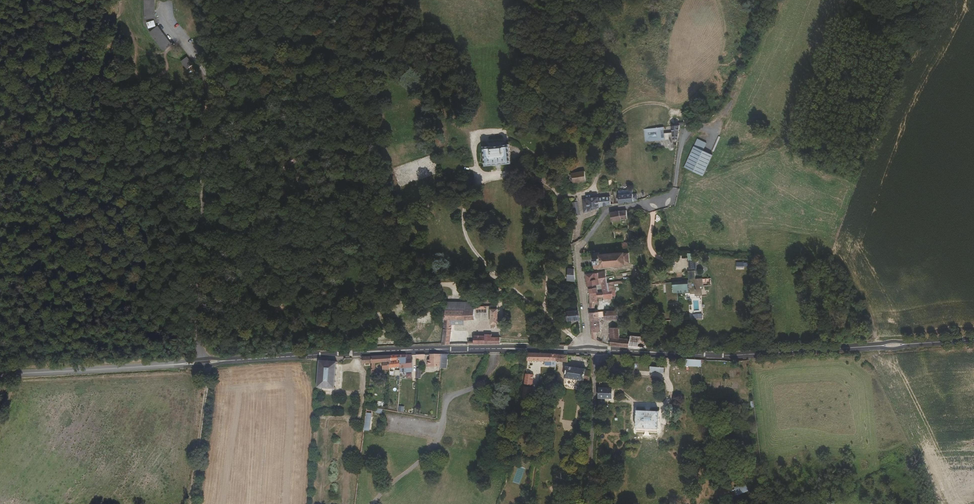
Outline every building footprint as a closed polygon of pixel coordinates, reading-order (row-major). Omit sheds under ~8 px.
[(144,21),(154,21),(154,0),(144,0),(144,21)] [(149,36),(163,54),(171,48),(157,30),(149,36)] [(182,65),(187,72),(193,68),(188,61),(182,65)] [(642,142),(662,140),(661,127),(641,129),(642,142)] [(700,139),(687,167),(706,175),(715,155),(707,151),(711,143),(700,139)] [(481,147),(484,166),(508,162),(505,143),(489,146),(481,147)] [(393,170),(398,187),(429,177),(427,170),(435,170),(435,174),(437,174),(437,171),(434,159),(434,165),(431,156),(424,158),(423,158),(393,168),(393,170)] [(584,172),(571,173),(571,181),(585,181),(584,172)] [(643,192),(622,195),(623,203),(633,202),(644,199),(643,192)] [(587,199),(589,212),(601,208),(605,207),(607,206),(616,204),(615,197),(603,198),(603,197),(591,198),(592,198),(587,199)] [(578,202),(573,203),(576,216),(581,215),(578,202)] [(613,223),(629,221),(627,211),(611,213),(613,223)] [(592,262),(596,262),(597,268),(602,267),(602,265),(627,264),(627,263),(631,263),(630,252),(625,252),(625,251),(616,251),(601,253),(601,251),(595,251),(595,256),(592,256),(592,262)] [(744,262),(736,262),(736,270),(745,270),(744,262)] [(670,280),(671,298),(680,297),(680,287),(686,286),(686,288),(693,288),(693,289),(697,289),(697,291),(703,291),(703,284),(702,284),(702,282),(704,282),(703,275),(698,276),(698,277),(696,277),(695,268),(691,268),(692,277),(685,278),(685,280),(679,281),(679,279),(670,280)] [(569,269),(567,281),(576,282),(575,270),(569,269)] [(604,284),(607,281),(606,278),(604,278),(599,278),(586,280),(587,293),(589,293),(600,292),(600,289),(597,289),(596,284),(604,284)] [(607,292),(603,292),(600,292),(589,293),(589,308),(594,307),(594,301),(597,301),(597,299),(605,298),(605,299),(606,299),(606,300),(613,299),(612,292),(615,291),(615,286),(615,282),(606,283),(607,289),(607,292)] [(456,302),(443,302),(443,309),(442,319),(441,345),(449,344),(450,319),(473,317),(472,309),(485,309),(485,305),(472,305),(472,302),(456,302)] [(567,313),(568,321),(580,320),(579,311),(567,313)] [(603,320),(618,318),(617,311),(602,313),(603,320)] [(596,331),(600,330),(599,313),(589,313),(590,336),(596,339),(596,331)] [(628,348),(628,346),(645,347),(645,338),(630,337),(630,341),(620,339),(619,328),(610,329),(611,345),(628,348)] [(483,337),(473,337),(473,344),(500,344),(499,337),(491,337),(491,335),(483,335),(483,337)] [(654,349),(655,338),(645,338),(645,347),(645,349),(654,349)] [(427,360),(426,367),(442,368),(442,358),(442,354),(429,354),(429,360),(427,360)] [(550,370),(554,370),(556,362),(550,361),(550,355),(527,354),(526,362),(532,362),(550,363),(550,370)] [(403,373),(410,373),(410,355),(396,356),(395,368),(395,370),(403,369),(403,373)] [(556,362),(568,364),(569,355),(557,355),(556,362)] [(387,372),(387,367),(388,356),(370,357),(370,363),(369,371),(372,372),(374,365),(380,364),(380,372),(387,372)] [(387,367),(395,368),(396,356),(388,356),(387,367)] [(336,359),(319,358),(316,388),(333,389),(336,359)] [(584,380),(590,381),(591,371),(585,371),(585,369),(566,366),(564,378),(583,381),(584,380)] [(612,389),(598,388),(598,397),(612,398),(612,389)] [(656,434),(657,411),(635,410),(634,433),(643,433),(644,428),(647,428),(647,434),(656,434)] [(373,414),(367,413),(364,430),(370,431),(373,414)]
